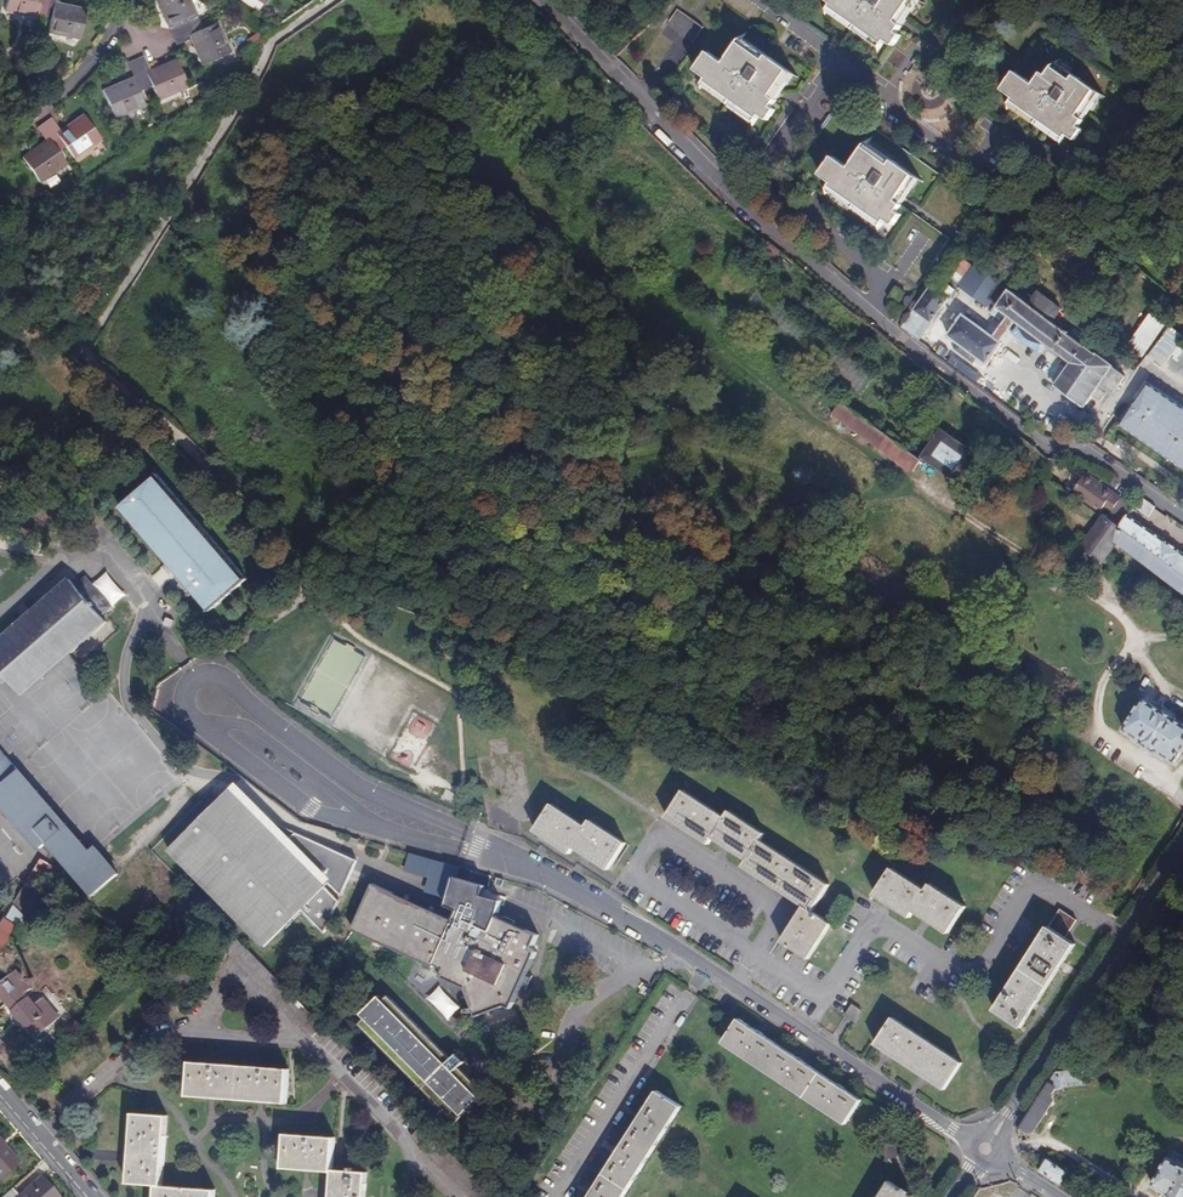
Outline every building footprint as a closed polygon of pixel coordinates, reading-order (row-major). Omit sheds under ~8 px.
[(50,4),(50,0),(8,0),(5,12),(37,18),(41,2),(50,4)] [(46,20),(52,21),(50,35),(81,40),(86,10),(58,6),(59,0),(50,0),(50,4),(46,20)] [(172,29),(187,23),(198,19),(190,0),(159,0),(172,29)] [(906,0),(822,0),(828,4),(825,7),(878,44),(880,41),(889,47),(896,35),(892,32),(898,24),(892,21),(906,0)] [(892,21),(898,24),(915,0),(906,0),(892,21)] [(874,48),(878,44),(825,7),(822,11),(874,48)] [(172,29),(176,38),(190,31),(187,23),(172,29)] [(192,35),(194,39),(205,65),(231,54),(217,24),(203,31),(192,35)] [(179,45),(194,39),(192,35),(203,31),(201,27),(190,31),(176,38),(179,45)] [(765,62),(769,58),(743,40),(740,44),(765,62)] [(772,97),(790,72),(769,58),(765,62),(740,44),(725,65),(710,54),(697,71),(709,80),(707,84),(759,121),(761,118),(769,123),(777,111),(772,108),(777,101),(772,97)] [(138,62),(149,88),(154,86),(159,99),(190,86),(178,61),(152,72),(145,58),(138,62)] [(141,92),(149,88),(138,62),(129,65),(135,79),(106,92),(117,118),(147,105),(141,92)] [(795,76),(790,72),(772,97),(777,101),(795,76)] [(1056,96),(1059,92),(1041,79),(1038,83),(1056,96)] [(1064,134),(1083,108),(1059,92),(1056,96),(1038,83),(1032,92),(1028,90),(1019,102),(1001,89),(988,108),(999,116),(997,120),(1050,156),(1053,153),(1060,158),(1068,147),(1064,144),(1069,137),(1064,134)] [(756,125),(759,121),(707,84),(703,88),(756,125)] [(839,104),(784,183),(809,200),(819,186),(830,194),(820,208),(922,279),(976,200),(839,104)] [(1087,111),(1083,108),(1064,134),(1069,137),(1087,111)] [(46,124),(65,150),(69,147),(77,158),(103,138),(86,115),(64,131),(54,118),(46,124)] [(1047,161),(1050,156),(997,120),(994,124),(1047,161)] [(44,183),(69,164),(61,153),(65,150),(46,124),(38,129),(48,143),(26,160),(44,183)] [(765,256),(775,265),(782,257),(771,248),(765,256)] [(959,284),(974,264),(965,258),(951,278),(959,284)] [(932,284),(901,328),(918,342),(949,297),(932,284)] [(896,305),(904,294),(895,288),(888,299),(896,305)] [(998,308),(1011,317),(1018,323),(1024,327),(1048,345),(1073,363),(1056,386),(1084,407),(1094,395),(1100,388),(1102,390),(1106,387),(1114,393),(1127,377),(1054,324),(1063,312),(1040,294),(1031,305),(1010,291),(1007,295),(1002,292),(995,300),(1000,304),(998,308)] [(1129,342),(1144,354),(1168,323),(1152,311),(1129,342)] [(1002,343),(994,338),(964,317),(949,338),(961,346),(957,351),(975,363),(978,360),(987,366),(1003,344),(1002,343)] [(1018,323),(1011,317),(994,338),(1002,343),(1018,323)] [(1182,340),(1182,334),(1171,325),(1148,356),(1163,367),(1182,340)] [(1048,345),(1024,327),(1018,334),(1042,353),(1048,345)] [(1145,390),(1182,415),(1182,411),(1148,387),(1145,390)] [(1097,397),(1102,390),(1100,388),(1094,395),(1097,397)] [(1145,390),(1120,427),(1182,471),(1182,415),(1145,390)] [(920,461),(825,393),(822,399),(835,408),(832,415),(913,471),(920,461)] [(974,455),(940,431),(922,456),(954,481),(974,455)] [(247,581),(158,475),(120,508),(168,564),(178,576),(209,613),(247,581)] [(1104,508),(1112,513),(1117,506),(1122,500),(1085,475),(1071,495),(1099,515),(1104,508)] [(1141,497),(1132,509),(1149,521),(1157,508),(1141,497)] [(1112,513),(1108,520),(1119,528),(1127,517),(1129,513),(1117,506),(1112,513)] [(1108,520),(1099,515),(1077,545),(1098,561),(1113,542),(1182,594),(1182,575),(1119,528),(1108,520)] [(1182,575),(1182,554),(1127,517),(1119,528),(1182,575)] [(178,576),(168,564),(162,569),(172,581),(178,576)] [(109,608),(90,585),(85,579),(75,587),(68,580),(0,640),(0,670),(22,695),(105,623),(99,616),(109,608)] [(1143,699),(1124,729),(1141,741),(1140,743),(1155,751),(1156,750),(1174,762),(1182,748),(1182,725),(1143,699)] [(408,731),(426,740),(435,723),(416,714),(408,731)] [(18,771),(0,751),(0,786),(18,771)] [(0,786),(0,802),(41,848),(46,843),(93,895),(119,872),(94,846),(88,851),(18,771),(0,786)] [(262,817),(233,788),(167,850),(263,947),(302,913),(324,932),(356,861),(262,817)] [(782,942),(809,959),(832,925),(812,912),(830,885),(761,840),(765,834),(731,811),(727,818),(685,791),(668,817),(709,844),(714,838),(748,860),(744,867),(805,907),(782,942)] [(608,870),(626,843),(592,821),(588,826),(553,804),(535,831),(569,854),(574,848),(608,870)] [(406,871),(430,877),(435,859),(410,853),(406,871)] [(40,860),(6,919),(4,919),(0,926),(0,969),(11,950),(5,946),(52,867),(40,860)] [(432,862),(430,893),(440,894),(442,863),(432,862)] [(876,895),(910,917),(913,911),(949,933),(966,907),(931,885),(927,891),(893,869),(876,895)] [(446,910),(377,880),(353,927),(472,987),(480,1012),(515,1004),(547,918),(538,914),(529,929),(500,914),(492,930),(446,910)] [(992,1011),(1020,1029),(1073,947),(1063,940),(1075,923),(1058,911),(992,1011)] [(15,972),(0,985),(0,994),(38,1038),(59,1019),(43,999),(35,1007),(25,995),(30,990),(15,972)] [(445,1020),(460,1009),(441,986),(427,997),(445,1020)] [(386,1001),(367,1019),(462,1118),(480,1100),(455,1074),(461,1068),(453,1060),(447,1066),(386,1001)] [(853,1022),(860,1011),(851,1005),(844,1016),(853,1022)] [(848,1122),(863,1099),(740,1019),(725,1042),(848,1122)] [(944,1092),(961,1065),(892,1019),(875,1047),(944,1092)] [(288,1106),(290,1070),(190,1063),(188,1098),(288,1106)] [(1061,1073),(1062,1090),(1091,1086),(1099,1079),(1101,1074),(1101,1068),(1061,1073)] [(1057,1073),(1021,1128),(1028,1133),(1036,1131),(1055,1103),(1054,1098),(1052,1096),(1055,1091),(1062,1090),(1061,1073),(1057,1073)] [(36,1087),(26,1078),(16,1089),(24,1099),(26,1099),(36,1087)] [(682,1108),(658,1092),(590,1196),(624,1196),(682,1108)] [(128,1185),(164,1188),(168,1119),(133,1116),(128,1185)] [(281,1170),(332,1174),(335,1138),(284,1135),(281,1170)] [(916,1154),(912,1136),(882,1142),(886,1159),(916,1154)] [(0,1143),(0,1178),(17,1163),(0,1143)] [(1169,1157),(1154,1187),(1172,1196),(1171,1196),(1182,1196),(1182,1165),(1169,1157)] [(1040,1172),(1061,1186),(1069,1173),(1049,1159),(1040,1172)] [(332,1174),(331,1196),(365,1196),(366,1177),(332,1174)] [(42,1178),(20,1196),(58,1196),(42,1178)] [(891,1182),(881,1196),(913,1196),(891,1182)] [(164,1188),(163,1196),(215,1196),(216,1192),(164,1188)]
